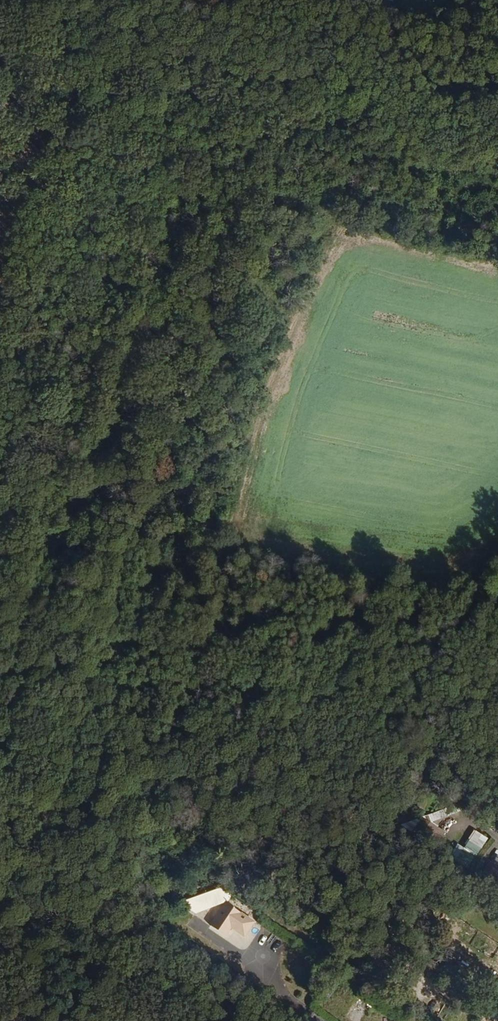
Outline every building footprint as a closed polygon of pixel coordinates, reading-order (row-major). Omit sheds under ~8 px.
[(416,838),(426,822),(412,813),(389,821),(416,838)] [(474,829),(458,855),(473,864),(489,838),(474,829)] [(214,896),(218,890),(207,883),(195,887),(200,902),(214,896)] [(200,902),(195,887),(166,897),(182,909),(200,902)] [(241,918),(211,899),(196,922),(212,932),(217,924),(220,919),(234,928),(241,918)] [(234,928),(220,919),(217,924),(231,933),(234,928)]
